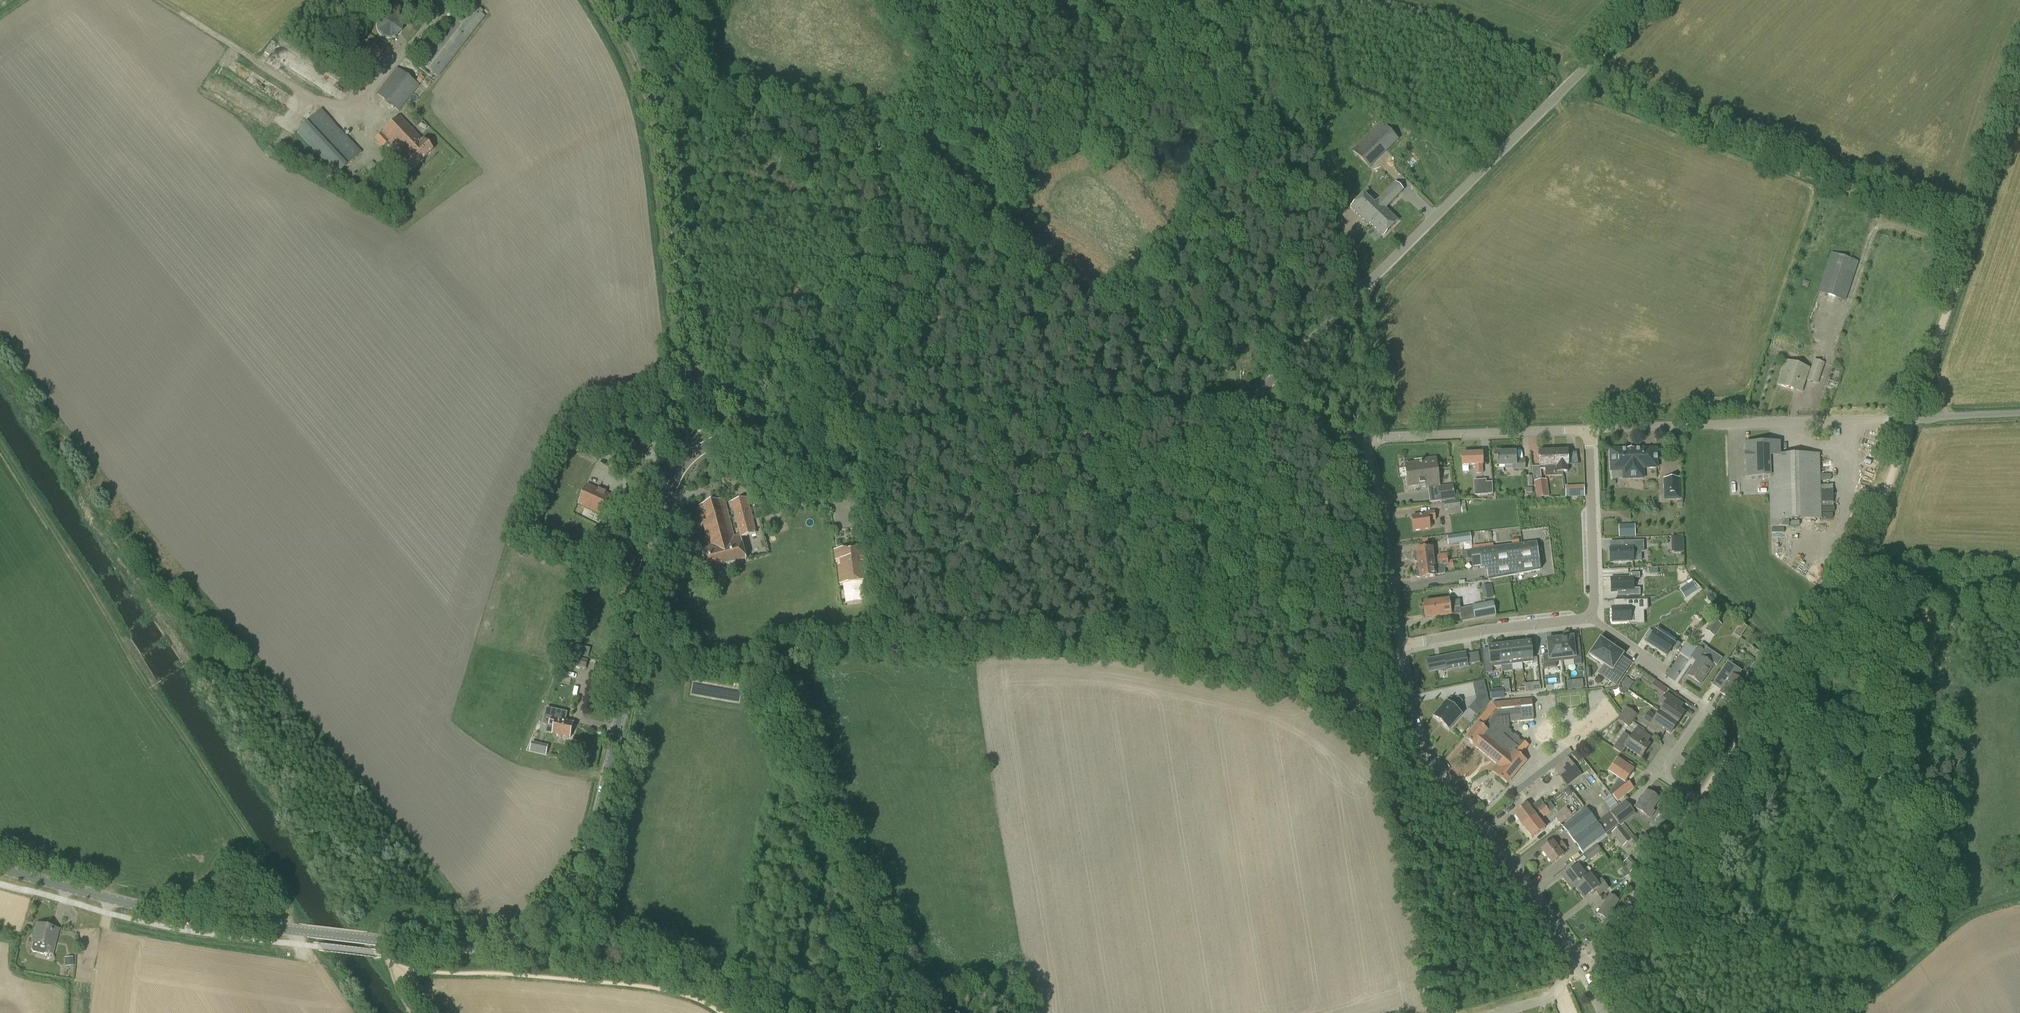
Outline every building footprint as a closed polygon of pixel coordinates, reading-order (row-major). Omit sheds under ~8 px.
[(438,78),(485,17),(465,1),(417,62),(438,78)] [(377,23),(377,25),(377,27),(378,29),(378,31),(380,33),(381,35),(383,36),(385,37),(387,37),(390,38),(392,37),(394,37),(396,36),(398,35),(399,33),(401,31),(401,29),(402,27),(402,25),(402,23),(402,21),(401,19),(399,17),(398,15),(396,14),(394,13),(392,12),(390,12),(388,12),(386,13),(384,13),(382,14),(381,16),(379,17),(378,19),(377,21),(377,23)] [(386,47),(371,35),(365,42),(357,36),(339,59),(362,78),(386,47)] [(211,41),(207,46),(217,55),(222,50),(211,41)] [(377,94),(398,111),(418,85),(397,69),(377,94)] [(350,99),(354,91),(345,86),(341,95),(350,99)] [(253,100),(247,109),(256,115),(262,106),(253,100)] [(336,175),(360,153),(321,111),(297,134),(336,175)] [(280,120),(272,115),(266,124),(274,130),(280,120)] [(374,139),(383,147),(388,141),(404,158),(402,160),(412,170),(432,150),(423,140),(422,141),(399,116),(381,134),(380,133),(374,139)] [(379,182),(384,178),(377,170),(371,175),(379,182)] [(1385,209),(1404,190),(1395,182),(1378,200),(1368,190),(1351,207),(1369,225),(1370,224),(1383,237),(1398,222),(1385,209)] [(1844,302),(1858,263),(1832,254),(1819,292),(1844,302)] [(1814,360),(1809,373),(1820,377),(1824,363),(1814,360)] [(1806,379),(1809,369),(1786,361),(1778,385),(1795,391),(1799,377),(1806,379)] [(1745,444),(1747,478),(1769,477),(1770,528),(1789,528),(1789,521),(1822,520),(1820,454),(1779,455),(1779,443),(1745,444)] [(1556,477),(1555,451),(1550,452),(1549,448),(1540,449),(1540,452),(1539,452),(1539,467),(1545,467),(1546,477),(1556,477)] [(1556,477),(1562,476),(1562,473),(1567,473),(1567,466),(1568,466),(1568,451),(1567,451),(1567,448),(1558,448),(1558,451),(1555,451),(1556,477)] [(1612,479),(1623,478),(1623,479),(1643,478),(1643,468),(1657,468),(1656,449),(1642,450),(1642,448),(1634,449),(1634,450),(1628,450),(1628,449),(1610,450),(1611,471),(1612,471),(1612,479)] [(1483,474),(1482,465),(1482,453),(1462,455),(1462,466),(1474,465),(1475,475),(1483,474)] [(1516,459),(1516,453),(1496,453),(1497,467),(1512,466),(1512,470),(1526,470),(1525,459),(1516,459)] [(1439,485),(1436,458),(1424,460),(1424,462),(1405,464),(1409,487),(1425,485),(1425,487),(1439,485)] [(1486,480),(1473,481),(1474,496),(1488,496),(1488,495),(1493,495),(1492,482),(1486,483),(1486,480)] [(1537,499),(1549,498),(1547,480),(1534,481),(1537,499)] [(609,520),(619,498),(587,483),(577,505),(609,520)] [(1440,502),(1455,500),(1453,485),(1438,487),(1440,502)] [(1566,498),(1576,498),(1576,486),(1565,486),(1566,498)] [(747,498),(731,503),(740,536),(733,537),(724,499),(698,506),(709,548),(701,550),(707,570),(747,560),(741,538),(756,534),(747,498)] [(1444,503),(1445,511),(1461,509),(1460,500),(1444,503)] [(1414,531),(1430,529),(1429,522),(1436,521),(1434,511),(1425,513),(1425,515),(1412,517),(1414,531)] [(1447,536),(1448,545),(1471,542),(1470,533),(1447,536)] [(1610,563),(1633,562),(1633,552),(1643,552),(1643,541),(1622,542),(1623,549),(1610,549),(1610,563)] [(1540,570),(1539,562),(1537,542),(1470,550),(1472,567),(1481,566),(1482,569),(1487,569),(1488,580),(1540,570)] [(866,547),(835,550),(836,561),(841,560),(841,565),(838,565),(840,584),(870,581),(866,547)] [(1432,549),(1417,551),(1413,552),(1414,562),(1418,563),(1419,565),(1439,563),(1439,558),(1433,559),(1432,549)] [(1470,550),(1464,551),(1462,551),(1463,560),(1471,559),(1470,550)] [(1448,562),(1448,561),(1447,554),(1438,555),(1439,558),(1439,563),(1448,562)] [(1448,562),(1439,563),(1440,566),(1440,569),(1453,567),(1453,560),(1448,561),(1448,562)] [(1419,565),(1419,566),(1415,568),(1417,577),(1420,578),(1420,579),(1436,577),(1434,567),(1440,566),(1439,563),(1419,565)] [(1629,579),(1611,580),(1611,592),(1617,592),(1617,597),(1640,596),(1639,574),(1629,574),(1629,579)] [(1693,583),(1692,582),(1684,587),(1690,596),(1698,591),(1697,590),(1693,583)] [(1449,601),(1449,600),(1423,603),(1425,619),(1451,616),(1451,615),(1461,614),(1460,600),(1449,601)] [(1638,614),(1648,609),(1648,600),(1624,601),(1624,608),(1614,608),(1612,608),(1612,622),(1629,622),(1629,625),(1638,624),(1638,614)] [(1474,621),(1496,616),(1493,601),(1472,606),(1474,621)] [(1714,637),(1722,624),(1713,618),(1705,630),(1714,637)] [(1649,640),(1653,633),(1649,630),(1644,637),(1649,640)] [(1655,632),(1647,645),(1666,657),(1672,648),(1676,651),(1681,644),(1676,641),(1674,644),(1655,632)] [(1582,665),(1580,651),(1574,651),(1573,640),(1573,638),(1560,639),(1562,662),(1575,660),(1576,665),(1582,665)] [(1547,640),(1549,654),(1543,655),(1544,669),(1556,668),(1555,662),(1562,662),(1560,639),(1547,640)] [(1614,688),(1626,671),(1616,665),(1623,655),(1600,639),(1589,656),(1607,668),(1599,678),(1614,688)] [(1522,663),(1533,662),(1531,642),(1520,643),(1522,663)] [(1520,643),(1509,645),(1511,664),(1522,663),(1520,643)] [(1706,648),(1707,647),(1701,643),(1698,647),(1691,658),(1697,662),(1688,675),(1701,684),(1713,666),(1713,665),(1713,664),(1717,666),(1722,658),(1706,648)] [(1501,666),(1511,664),(1509,645),(1499,646),(1501,666)] [(1490,667),(1501,666),(1499,646),(1487,647),(1490,667)] [(1452,649),(1422,653),(1424,666),(1441,663),(1442,665),(1463,662),(1461,651),(1452,653),(1452,649)] [(586,670),(588,661),(572,657),(570,666),(586,670)] [(1732,701),(1744,684),(1737,679),(1741,673),(1731,667),(1721,683),(1725,686),(1720,693),(1732,701)] [(1660,684),(1655,681),(1650,688),(1656,691),(1660,684)] [(1476,700),(1470,708),(1479,715),(1489,704),(1487,694),(1475,696),(1476,700)] [(1660,712),(1678,724),(1685,713),(1681,710),(1684,705),(1667,694),(1660,704),(1664,706),(1660,712)] [(1461,715),(1455,710),(1462,702),(1457,698),(1450,706),(1446,702),(1433,717),(1444,726),(1444,727),(1446,729),(1447,729),(1449,730),(1461,715)] [(1514,735),(1511,733),(1511,732),(1508,729),(1510,728),(1509,723),(1533,721),(1531,700),(1493,703),(1477,722),(1479,724),(1466,739),(1475,746),(1474,746),(1497,765),(1491,771),(1507,784),(1527,761),(1521,756),(1529,746),(1523,741),(1522,742),(1519,740),(1520,738),(1515,734),(1514,735)] [(1620,714),(1632,722),(1637,715),(1625,707),(1620,714)] [(1670,735),(1678,724),(1660,712),(1656,718),(1649,713),(1642,723),(1662,737),(1666,732),(1670,735)] [(1628,728),(1632,722),(1620,714),(1617,720),(1628,728)] [(571,738),(574,723),(552,718),(550,725),(549,725),(547,733),(571,738)] [(1641,758),(1650,745),(1646,743),(1650,738),(1637,728),(1624,747),(1641,758)] [(1622,761),(1618,759),(1609,772),(1618,779),(1609,792),(1617,802),(1634,788),(1629,782),(1628,783),(1627,781),(1634,770),(1631,768),(1633,765),(1623,759),(1622,761)] [(1650,818),(1655,811),(1653,810),(1660,799),(1646,790),(1635,808),(1650,818)] [(1610,813),(1620,826),(1636,814),(1625,801),(1610,813)] [(1535,806),(1531,809),(1527,805),(1514,815),(1523,827),(1547,808),(1544,805),(1537,809),(1535,806)] [(1560,825),(1572,816),(1566,807),(1554,816),(1560,825)] [(1547,808),(1523,827),(1532,839),(1546,829),(1538,819),(1542,815),(1543,817),(1550,812),(1547,808)] [(1620,826),(1610,813),(1597,822),(1586,808),(1562,827),(1584,855),(1597,845),(1595,843),(1606,835),(1607,836),(1620,826)] [(1622,847),(1635,838),(1624,824),(1611,833),(1622,847)] [(1566,847),(1561,842),(1556,846),(1553,842),(1541,851),(1552,865),(1564,856),(1560,851),(1566,847)] [(1597,845),(1584,855),(1589,861),(1602,852),(1597,845)] [(1639,859),(1644,853),(1636,847),(1631,853),(1639,859)] [(1587,878),(1587,877),(1578,866),(1562,878),(1572,890),(1575,888),(1575,887),(1587,878)] [(1575,887),(1575,888),(1584,900),(1594,892),(1599,897),(1610,889),(1602,879),(1596,883),(1590,875),(1587,877),(1587,878),(1575,887)] [(1604,903),(1612,908),(1615,904),(1606,899),(1604,903)] [(52,954),(55,943),(48,941),(52,927),(37,923),(32,943),(33,943),(31,949),(33,952),(43,955),(46,953),(52,954)]
